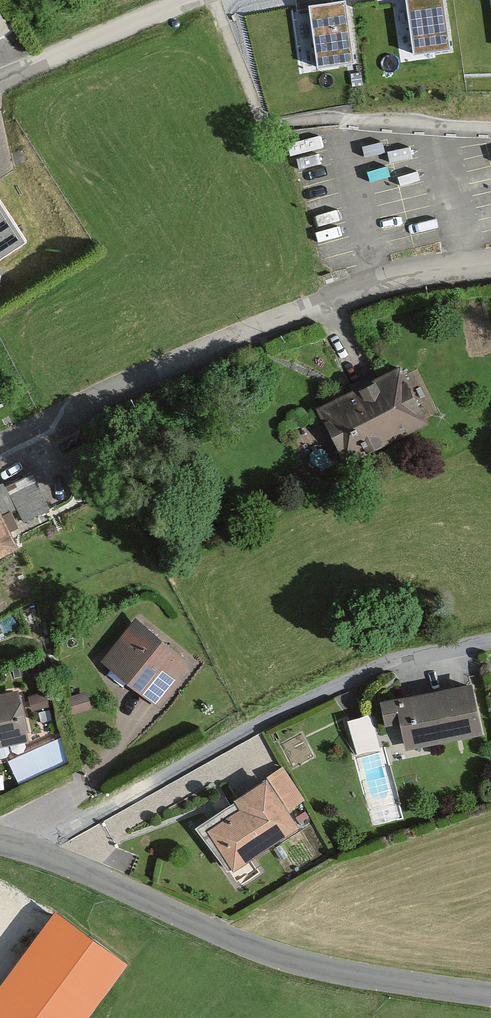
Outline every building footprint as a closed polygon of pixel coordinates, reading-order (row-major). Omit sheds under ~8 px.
[(318,60),(353,56),(346,0),(310,0),(318,60)] [(414,47),(449,43),(444,0),(408,0),(414,47)] [(14,30),(0,4),(0,37),(14,30)] [(33,246),(0,195),(0,268),(33,246)] [(342,466),(426,421),(396,364),(311,409),(342,466)] [(0,507),(0,556),(20,546),(0,507)] [(197,668),(139,623),(105,666),(163,711),(197,668)] [(476,735),(467,685),(378,701),(383,729),(398,727),(401,748),(476,735)] [(0,695),(0,746),(27,741),(17,692),(0,695)] [(375,712),(352,715),(357,752),(380,749),(375,712)] [(298,827),(267,774),(234,794),(241,805),(208,825),(232,866),(298,827)] [(54,907),(0,981),(0,1017),(83,1017),(127,958),(54,907)]
